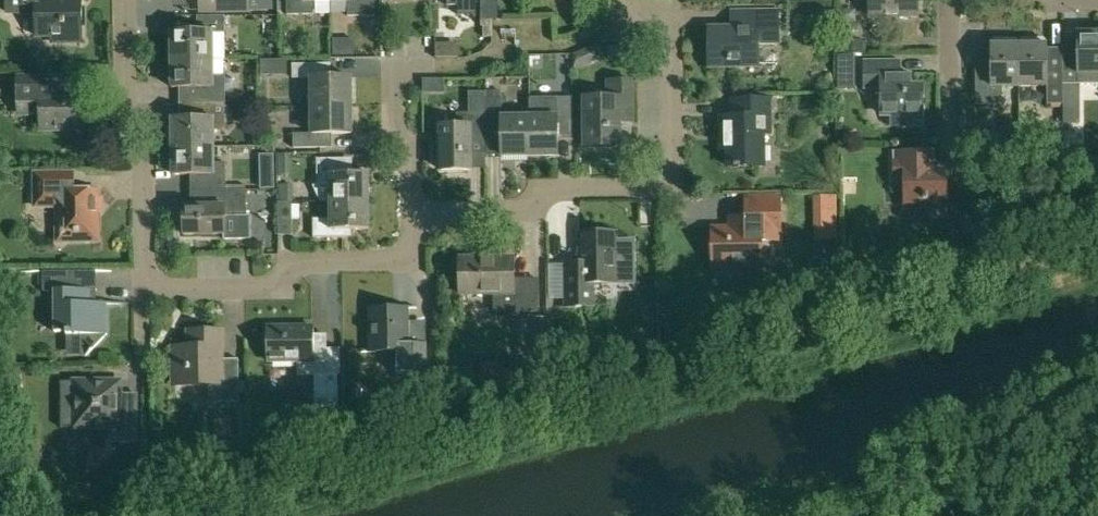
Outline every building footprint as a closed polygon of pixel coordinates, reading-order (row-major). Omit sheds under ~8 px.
[(81,0),(5,0),(5,9),(34,9),(34,28),(51,28),(51,39),(81,39),(81,0)] [(217,12),(248,12),(247,0),(217,0),(217,12)] [(330,3),(330,0),(286,0),(287,16),(314,15),(313,3),(330,3)] [(330,3),(346,3),(347,17),(374,17),(374,0),(330,0),(330,3)] [(915,0),(871,0),(871,17),(915,16),(915,0)] [(831,2),(818,2),(818,19),(832,19),(831,2)] [(777,44),(777,12),(734,13),(734,30),(710,30),(710,67),(756,66),(756,44),(777,44)] [(211,60),(211,58),(223,58),(223,17),(196,17),(196,32),(170,33),(171,60),(211,60)] [(1064,53),(1064,84),(1097,83),(1097,32),(1078,32),(1079,53),(1064,53)] [(1020,85),(1020,45),(1019,37),(995,37),(992,40),(992,45),(992,71),(978,71),(978,104),(992,104),(992,85),(1003,85),(1020,85)] [(1048,45),(1047,45),(1046,40),(1043,37),(1019,37),(1020,45),(1020,85),(1049,85),(1049,103),(1064,103),(1063,84),(1064,84),(1064,53),(1063,53),(1063,71),(1048,71),(1048,45)] [(863,54),(863,39),(840,39),(840,53),(863,54)] [(196,88),(196,103),(224,103),(224,77),(211,77),(211,60),(171,60),(171,88),(196,88)] [(922,126),(922,86),(911,86),(911,75),(895,76),(895,61),(864,62),(864,89),(880,89),(880,127),(922,126)] [(311,78),(311,107),(350,106),(350,78),(323,79),(323,64),(292,64),(292,78),(311,78)] [(81,127),(81,93),(45,93),(45,77),(15,77),(15,101),(37,101),(37,127),(81,127)] [(633,115),(633,83),(604,83),(604,100),(585,100),(586,148),(618,148),(617,115),(633,115)] [(485,99),(485,114),(485,139),(500,139),(500,158),(530,158),(529,118),(500,119),(500,99),(485,99)] [(556,118),(529,118),(530,158),(557,157),(557,130),(572,130),(572,99),(556,99),(556,118)] [(770,134),(770,100),(731,100),(732,116),(718,116),(719,134),(726,134),(726,166),(764,166),(763,134),(770,134)] [(171,119),(171,148),(212,148),(212,131),(224,131),(224,103),(196,103),(196,119),(171,119)] [(324,135),(350,135),(350,106),(311,107),(311,134),(292,134),(293,149),(324,149),(324,135)] [(1063,112),(1063,124),(1080,123),(1080,112),(1063,112)] [(485,146),(485,139),(485,114),(456,115),(456,128),(439,128),(439,172),(470,172),(470,146),(485,146)] [(197,191),(212,191),(225,191),(225,164),(213,164),(212,148),(171,148),(172,176),(196,176),(197,191)] [(946,202),(946,171),(926,171),(925,149),(892,150),(893,177),(903,177),(903,208),(926,208),(926,202),(946,202)] [(278,154),(278,176),(282,176),(282,174),(290,174),(290,154),(278,154)] [(318,201),(318,202),(368,201),(367,174),(344,175),(344,160),(315,160),(315,185),(311,187),(318,201)] [(99,213),(99,197),(96,197),(96,189),(72,189),(72,172),(33,172),(33,205),(55,205),(55,240),(96,240),(96,213),(99,213)] [(260,175),(260,188),(275,188),(275,175),(260,175)] [(278,184),(278,202),(292,202),(292,201),(305,201),(306,196),(293,196),(294,184),(278,184)] [(246,191),(212,191),(212,206),(183,207),(183,235),(225,235),(225,217),(246,217),(246,191)] [(836,223),(837,195),(814,195),(813,223),(836,223)] [(780,230),(779,197),(745,197),(745,219),(742,219),(742,228),(711,228),(712,267),(761,266),(760,230),(780,230)] [(368,230),(368,201),(318,202),(318,203),(328,203),(329,220),(311,220),(311,239),(343,239),(343,230),(368,230)] [(278,202),(278,234),(293,234),(292,219),(298,218),(298,204),(293,205),(292,202),(278,202)] [(235,222),(235,253),(259,253),(259,222),(235,222)] [(593,279),(615,279),(633,279),(632,241),(615,241),(615,236),(579,236),(579,264),(563,264),(564,298),(593,297),(593,279)] [(537,311),(536,279),(511,279),(511,257),(459,258),(459,294),(492,294),(493,311),(537,311)] [(41,269),(41,270),(42,290),(53,290),(53,317),(50,317),(48,317),(46,318),(45,320),(44,322),(44,324),(44,327),(45,329),(47,330),(50,331),(66,331),(65,333),(83,333),(93,342),(90,346),(91,347),(106,333),(106,302),(95,301),(95,270),(41,269)] [(425,374),(425,343),(406,343),(405,308),(371,309),(372,352),(396,352),(396,374),(425,374)] [(548,335),(547,316),(534,317),(535,335),(548,335)] [(311,327),(267,327),(267,362),(296,362),(296,376),(315,376),(315,407),(338,407),(337,376),(326,376),(326,353),(311,353),(311,327)] [(237,402),(237,382),(220,382),(219,350),(222,350),(221,333),(186,333),(187,349),(171,349),(172,383),(207,383),(208,403),(237,402)] [(565,334),(549,335),(549,354),(565,355),(565,334)] [(69,423),(73,423),(73,427),(108,427),(108,441),(138,441),(138,415),(120,415),(120,379),(72,380),(73,405),(69,405),(65,406),(61,410),(61,417),(65,421),(69,423)] [(239,380),(239,394),(247,393),(246,380),(239,380)] [(336,415),(305,416),(306,443),(337,443),(336,415)]
